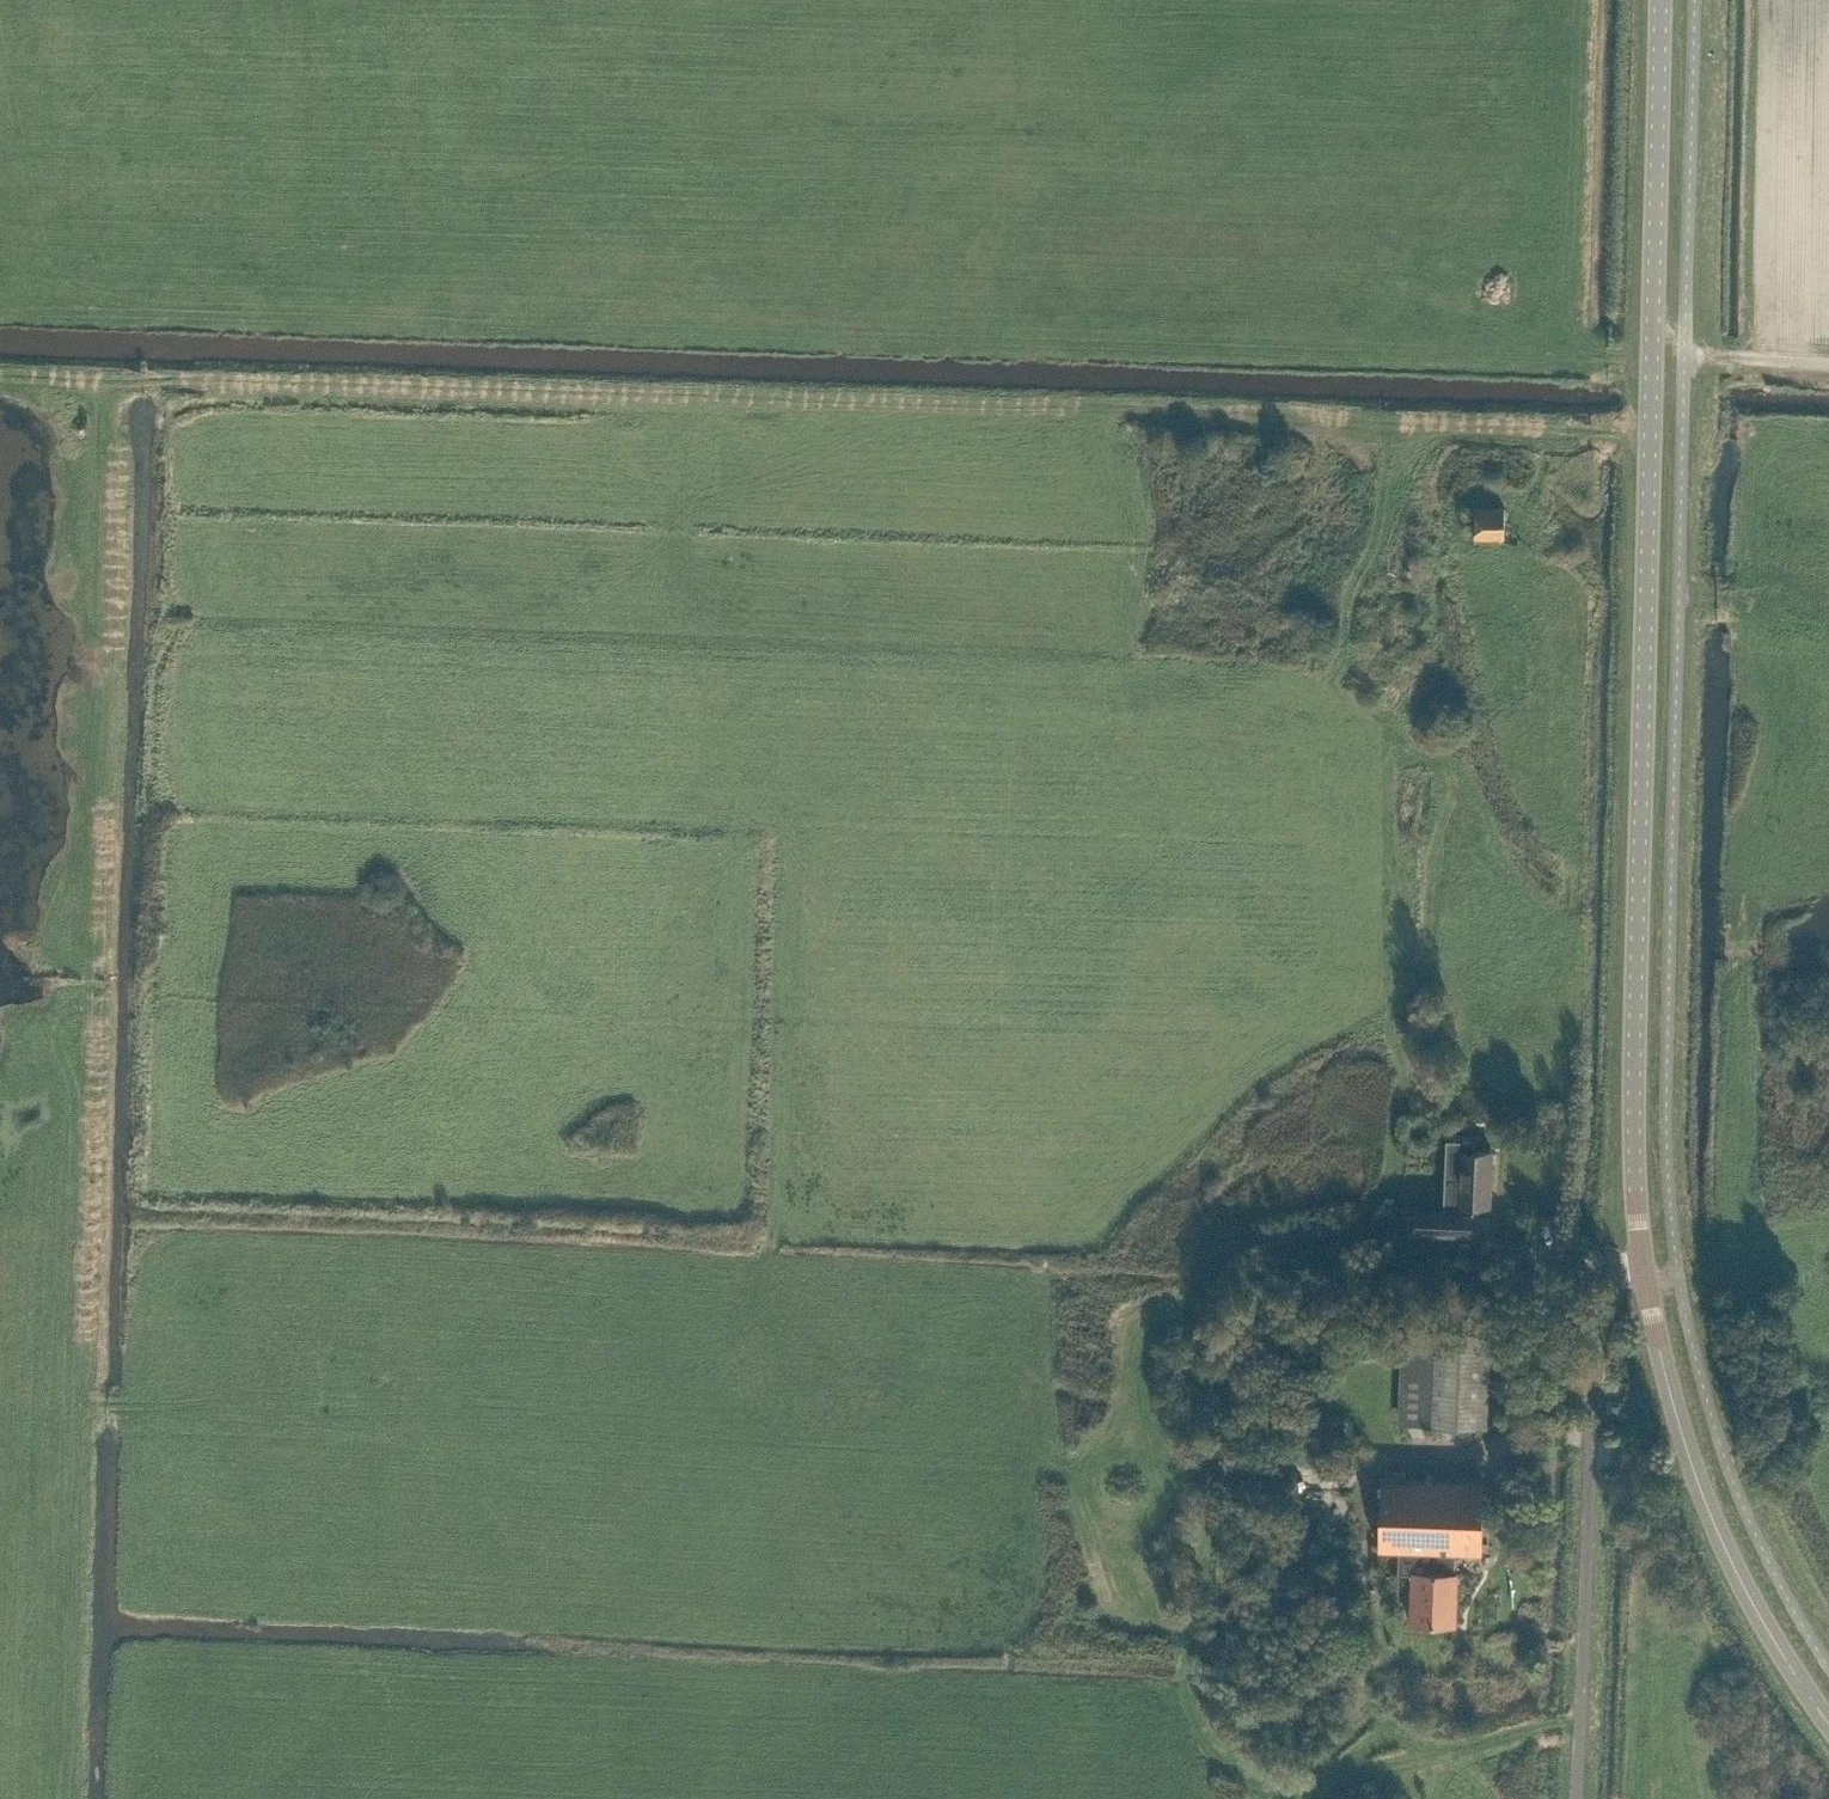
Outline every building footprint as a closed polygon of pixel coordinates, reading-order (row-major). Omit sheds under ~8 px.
[(1506,509),(1477,510),(1477,539),(1506,539),(1506,509)] [(1416,1208),(1415,1233),(1473,1235),(1474,1204),(1491,1204),(1493,1151),(1476,1150),(1476,1140),(1448,1139),(1448,1141),(1449,1141),(1449,1139),(1462,1140),(1461,1177),(1446,1176),(1445,1210),(1416,1208)] [(1428,1425),(1489,1427),(1493,1332),(1432,1329),(1428,1425)] [(1386,1469),(1386,1480),(1406,1480),(1407,1469),(1386,1469)] [(1400,1547),(1454,1549),(1482,1550),(1484,1483),(1406,1480),(1386,1480),(1383,1480),(1381,1546),(1400,1547)] [(1454,1549),(1400,1547),(1400,1572),(1413,1573),(1411,1622),(1457,1624),(1459,1574),(1454,1574),(1454,1549)] [(1148,1607),(1135,1608),(1137,1630),(1151,1629),(1148,1607)]
